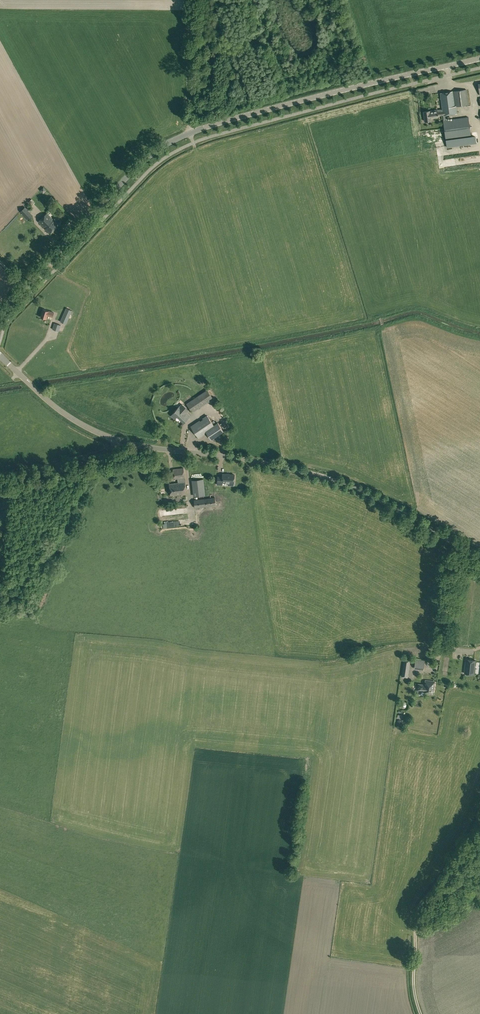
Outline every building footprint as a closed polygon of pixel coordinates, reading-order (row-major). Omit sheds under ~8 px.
[(443,115),(444,117),(447,116),(447,114),(457,113),(456,106),(468,104),(466,89),(440,93),(442,109),(424,111),(425,121),(431,120),(430,117),(438,116),(438,115),(443,115)] [(448,120),(447,116),(444,117),(444,120),(443,120),(447,147),(476,143),(475,137),(471,137),(468,117),(448,120)] [(28,219),(28,220),(33,216),(25,207),(21,211),(22,213),(22,214),(27,220),(28,219)] [(39,221),(50,233),(58,225),(47,213),(39,221)] [(60,321),(67,324),(72,310),(66,308),(60,321)] [(41,317),(46,319),(47,315),(53,316),(54,312),(49,311),(43,309),(41,317)] [(187,403),(193,412),(213,398),(207,390),(187,403)] [(177,415),(184,422),(190,416),(187,413),(190,410),(182,403),(179,406),(171,415),(175,418),(177,415)] [(205,431),(211,439),(223,431),(218,422),(214,425),(207,415),(203,418),(204,419),(196,424),(195,423),(191,426),(198,437),(203,434),(202,433),(205,431)] [(183,468),(173,469),(174,479),(178,478),(178,482),(185,482),(183,468)] [(222,475),(218,475),(217,485),(222,485),(222,483),(234,484),(234,473),(222,473),(222,475)] [(186,494),(185,482),(178,482),(169,483),(171,495),(186,494)] [(204,482),(196,483),(197,488),(198,488),(199,495),(205,495),(204,482)] [(194,500),(195,508),(216,505),(215,497),(194,500)] [(415,668),(424,669),(425,660),(416,658),(415,668)] [(402,676),(407,677),(410,660),(404,659),(402,676)] [(475,660),(466,659),(464,673),(474,674),(475,660)] [(424,692),(425,692),(433,693),(434,681),(426,680),(425,680),(425,684),(418,684),(417,690),(417,692),(417,693),(418,695),(419,695),(421,694),(421,693),(422,690),(424,691),(424,692)]
